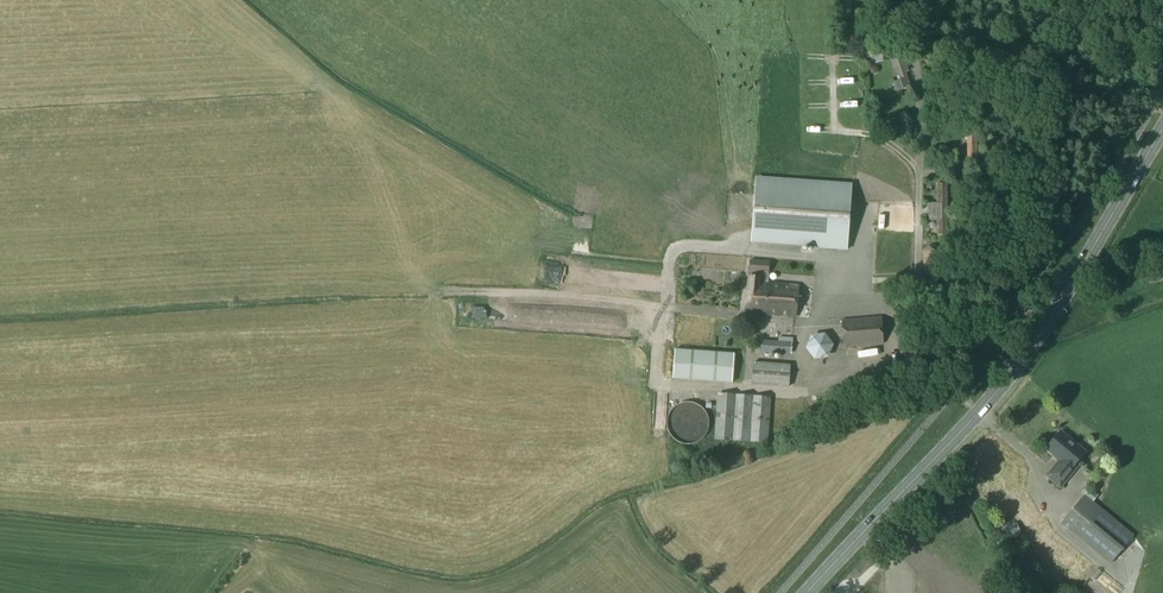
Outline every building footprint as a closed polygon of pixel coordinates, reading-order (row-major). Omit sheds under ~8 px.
[(846,11),(857,11),(856,0),(845,0),(846,11)] [(895,93),(911,87),(906,73),(909,72),(906,64),(903,56),(889,62),(893,72),(895,71),(899,80),(891,83),(895,93)] [(966,134),(967,166),(977,166),(977,133),(966,134)] [(847,251),(851,187),(756,180),(752,241),(821,245),(821,249),(847,251)] [(937,221),(937,242),(948,241),(947,184),(936,184),(937,204),(928,204),(928,221),(937,221)] [(923,273),(932,279),(939,278),(945,270),(944,249),(937,246),(929,247),(923,252),(923,273)] [(744,312),(795,317),(798,285),(767,282),(769,263),(749,261),(744,312)] [(841,320),(843,348),(884,345),(882,317),(841,320)] [(814,360),(828,358),(834,345),(825,334),(811,336),(806,349),(814,360)] [(791,354),(792,343),(761,341),(760,353),(778,353),(791,354)] [(673,379),(732,383),(735,354),(675,350),(673,379)] [(751,385),(789,388),(791,365),(753,362),(751,385)] [(715,439),(768,443),(770,398),(718,394),(715,439)] [(666,419),(666,424),(666,429),(668,434),(671,438),(676,442),(682,444),(688,445),(693,444),(697,442),(701,439),(705,435),(707,430),(708,424),(707,418),(705,413),(701,409),(697,406),(693,404),(688,403),(682,403),(676,406),(672,409),(668,414),(666,419)] [(1047,477),(1060,488),(1074,472),(1071,470),(1085,452),(1060,432),(1046,450),(1060,462),(1055,469),(1054,468),(1047,477)] [(1061,525),(1110,565),(1133,536),(1085,496),(1061,525)] [(1021,536),(1016,523),(1000,529),(1005,542),(1021,536)]
